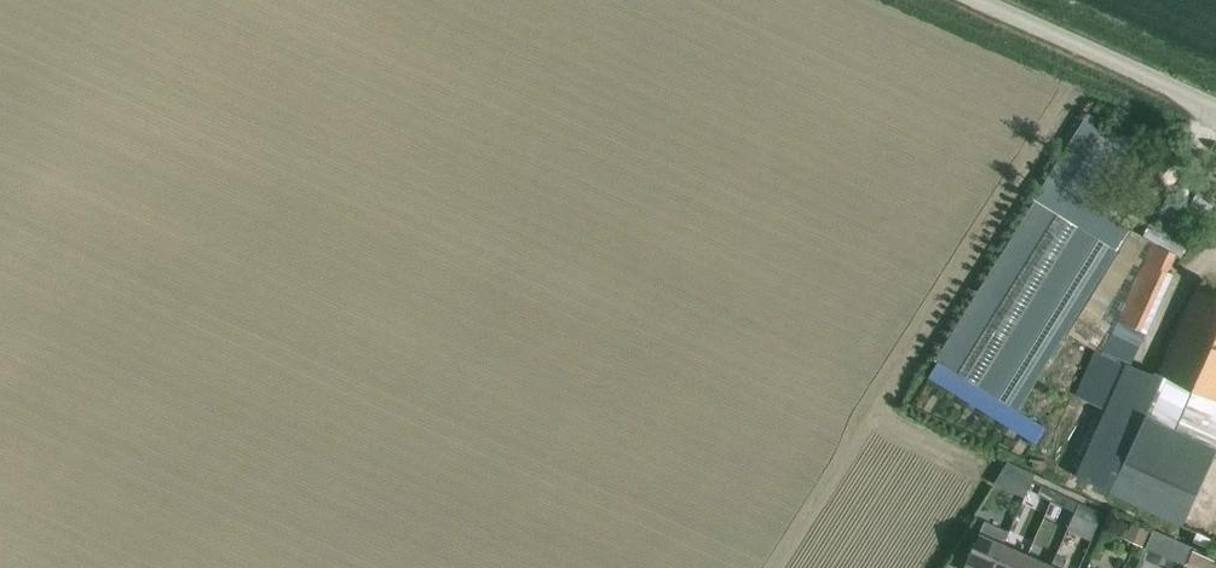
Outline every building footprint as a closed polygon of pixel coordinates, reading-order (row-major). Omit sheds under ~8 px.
[(1074,250),(1094,262),(1115,226),(1095,214),(1074,250)] [(1095,349),(1110,323),(1100,317),(1148,239),(1131,229),(1068,332),(1095,349)] [(1009,261),(979,318),(978,318),(962,347),(984,359),(1043,245),(1030,239),(1016,266),(1009,261)] [(1144,260),(1167,271),(1176,253),(1152,243),(1144,260)] [(1032,457),(1181,526),(1206,473),(1215,451),(1215,292),(1199,284),(1189,306),(1172,344),(1142,330),(1141,330),(1117,319),(1101,353),(1095,350),(1075,391),(1079,393),(1076,402),(1067,398),(1050,436),(1043,433),(1032,457)] [(1030,313),(996,384),(1018,394),(1052,323),(1030,313)] [(1008,461),(994,483),(1025,496),(1035,473),(1029,470),(1011,462),(1008,461)] [(1052,501),(1056,491),(1042,484),(1037,494),(1052,501)] [(1075,511),(1080,501),(1056,491),(1052,501),(1075,511)] [(1099,523),(1104,512),(1080,501),(1075,511),(1074,512),(1099,523)] [(1004,543),(1010,530),(985,519),(980,532),(972,548),(963,567),(993,567),(1004,543)] [(1028,554),(1004,543),(993,567),(1021,567),(1028,554)] [(1193,549),(1189,558),(1210,567),(1215,567),(1215,559),(1193,549)] [(1067,558),(1056,553),(1051,564),(1050,567),(1063,567),(1067,558)] [(1051,564),(1028,554),(1021,567),(1050,567),(1051,564)]
